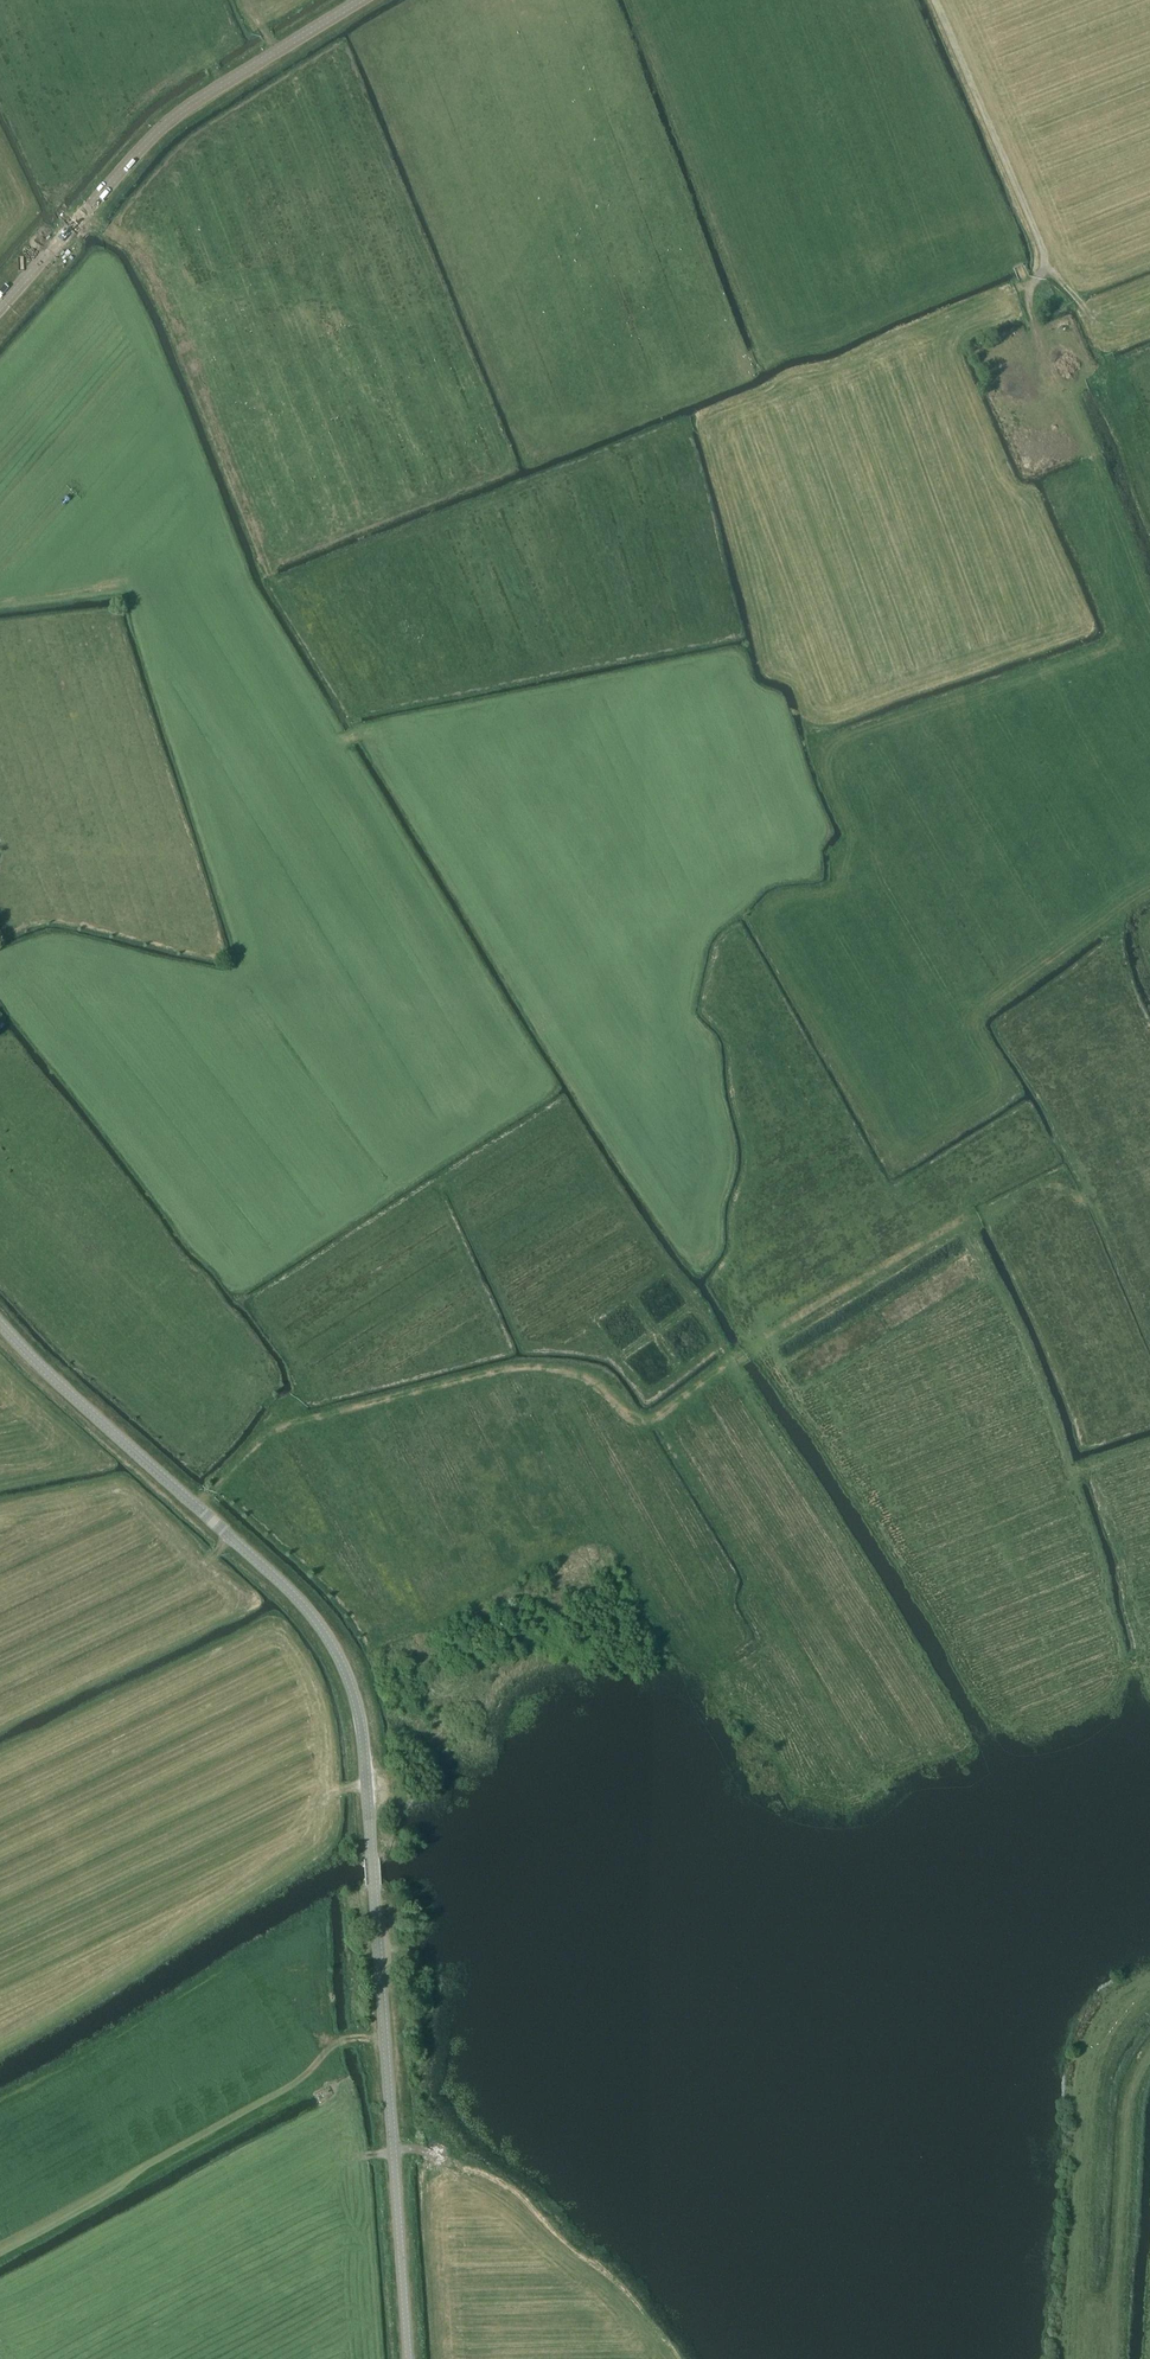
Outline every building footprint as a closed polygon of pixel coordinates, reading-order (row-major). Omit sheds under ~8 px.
[(445,2164),(456,2172),(460,2166),(449,2158),(445,2164)]
